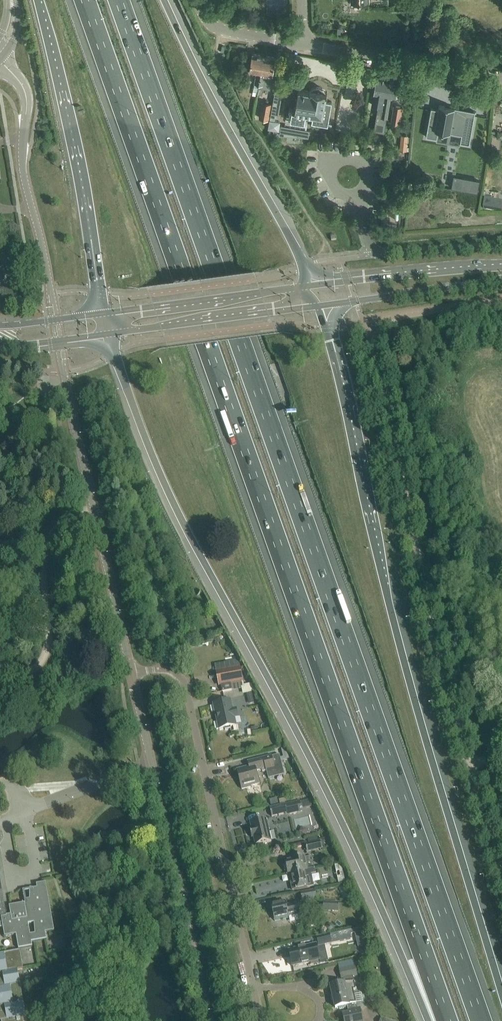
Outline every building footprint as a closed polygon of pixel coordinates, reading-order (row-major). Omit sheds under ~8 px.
[(253,53),(249,70),(256,72),(254,84),(259,84),(264,55),(257,54),(253,53)] [(275,57),(264,55),(259,84),(257,93),(262,94),(263,88),(270,89),(275,57)] [(377,75),(372,104),(377,105),(376,113),(381,113),(382,111),(382,109),(385,95),(388,77),(377,75)] [(381,116),(380,125),(386,126),(387,117),(388,110),(390,96),(395,97),(396,94),(397,89),(398,79),(388,77),(385,95),(382,109),(382,111),(381,113),(381,116)] [(292,109),(290,118),(293,119),(306,121),(306,117),(314,118),(313,122),(328,125),(332,102),(331,101),(326,100),(327,91),(310,88),(309,91),(298,89),(297,99),(295,110),(292,109)] [(275,89),(270,116),(277,117),(278,117),(283,91),(275,89)] [(268,120),(271,103),(262,101),(259,118),(268,120)] [(427,129),(426,136),(437,138),(438,130),(458,134),(462,134),(460,142),(469,144),(470,138),(475,111),(474,111),(473,115),(470,115),(466,114),(466,113),(467,111),(457,109),(445,107),(445,106),(439,105),(438,109),(431,108),(427,129)] [(394,106),(391,121),(399,122),(402,107),(394,106)] [(270,120),(268,128),(278,130),(280,130),(281,125),(279,125),(280,122),(276,121),(270,120)] [(280,130),(279,135),(308,137),(310,130),(281,125),(280,130)] [(402,135),(400,150),(408,151),(409,138),(409,135),(402,135)] [(462,178),(460,188),(478,192),(480,181),(462,178)] [(385,197),(384,208),(392,208),(393,198),(385,197)] [(483,208),(501,211),(501,202),(484,199),(483,208)] [(239,668),(219,672),(223,692),(232,691),(230,683),(242,681),(239,668)] [(240,685),(242,694),(252,691),(250,683),(240,685)] [(230,701),(214,705),(216,715),(217,714),(218,719),(217,719),(219,729),(225,728),(225,730),(231,729),(230,727),(236,725),(234,718),(238,717),(236,709),(232,710),(230,701)] [(247,768),(237,770),(242,789),(251,787),(251,786),(259,784),(256,771),(266,768),(266,771),(268,778),(284,774),(279,755),(272,757),(272,756),(263,758),(257,760),(248,762),(249,767),(247,768)] [(303,811),(302,808),(312,806),(310,799),(300,801),(300,800),(269,808),(272,817),(287,813),(287,815),(303,811)] [(309,815),(294,819),(296,827),(312,824),(309,815)] [(272,841),(266,818),(250,822),(252,829),(250,830),(252,838),(254,837),(255,845),(272,841)] [(321,842),(305,845),(307,852),(322,849),(321,842)] [(289,874),(307,870),(306,863),(313,861),(312,856),(304,858),(304,855),(295,857),(295,860),(285,862),(286,866),(284,866),(285,871),(287,871),(288,874),(289,874)] [(341,864),(335,865),(336,872),(339,871),(341,876),(337,877),(339,883),(345,881),(341,864)] [(315,868),(307,870),(289,874),(293,891),(314,886),(311,875),(316,874),(315,868)] [(5,937),(16,935),(19,949),(33,947),(32,942),(47,939),(46,939),(45,933),(48,932),(54,931),(47,888),(46,883),(36,884),(37,886),(37,888),(35,889),(35,888),(30,888),(30,909),(26,910),(25,903),(11,906),(9,906),(11,915),(7,916),(5,907),(0,878),(0,928),(3,927),(5,937)] [(302,901),(317,898),(315,890),(300,893),(302,901)] [(274,920),(301,914),(299,902),(286,905),(286,902),(271,905),(274,920)] [(323,902),(323,911),(339,912),(339,902),(323,902)] [(328,924),(326,927),(326,930),(329,932),(332,931),(334,929),(334,926),(331,924),(328,924)] [(363,928),(354,930),(354,931),(355,934),(356,938),(365,936),(364,928),(363,928)] [(354,930),(330,935),(332,944),(352,940),(351,934),(355,934),(354,931),(354,930)] [(330,935),(316,938),(318,947),(325,946),(332,944),(330,935)] [(317,944),(288,950),(292,968),(320,961),(320,960),(317,947),(317,944)] [(0,954),(0,1020),(1,1020),(24,1020),(23,1017),(26,1016),(20,983),(18,983),(15,971),(23,969),(20,950),(0,954)] [(73,961),(71,961),(64,963),(66,973),(75,972),(73,961)] [(331,986),(335,1008),(339,1007),(340,1009),(345,1008),(345,1006),(347,1005),(349,1013),(343,1014),(344,1020),(363,1020),(360,1008),(356,1009),(355,1004),(356,1003),(353,990),(356,989),(354,981),(353,977),(357,976),(355,966),(339,970),(341,979),(342,979),(343,984),(331,986)]
